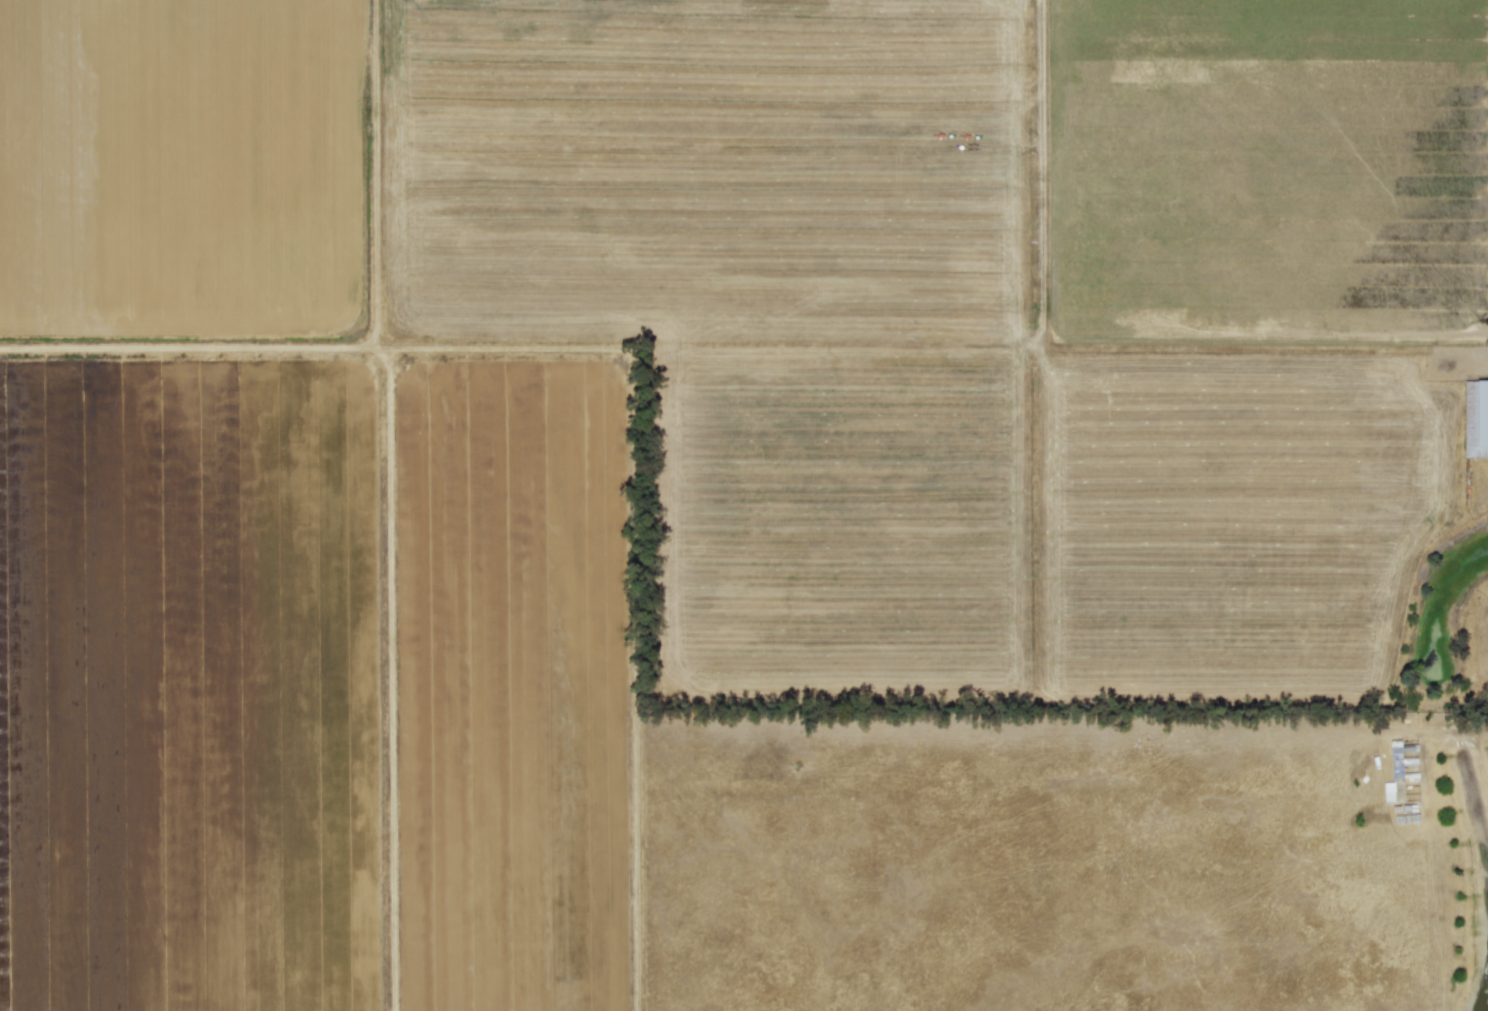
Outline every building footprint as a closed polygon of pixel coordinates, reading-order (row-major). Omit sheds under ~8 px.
[(1463,456),(1487,456),(1487,379),(1464,379),(1463,456)] [(1401,739),(1391,740),(1392,801),(1403,801),(1401,739)]
